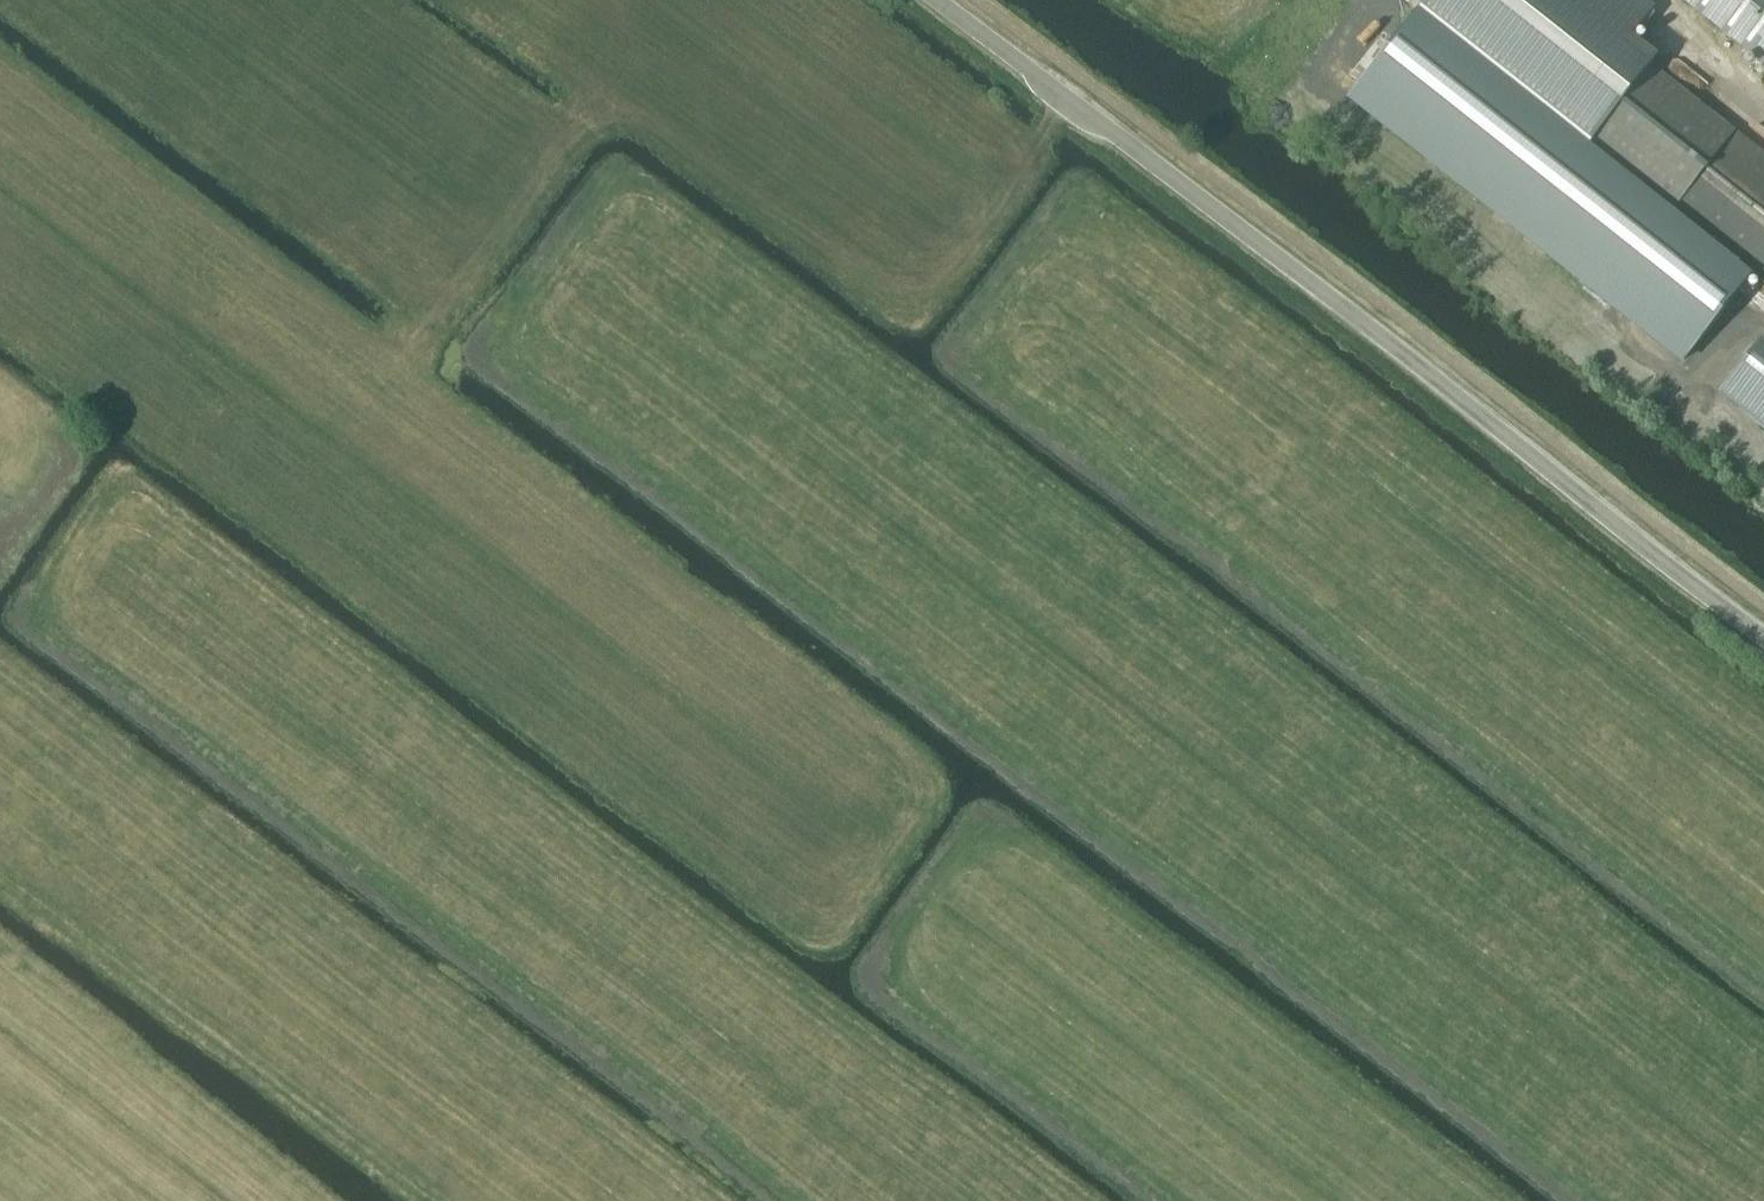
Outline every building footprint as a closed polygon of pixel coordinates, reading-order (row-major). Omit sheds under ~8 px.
[(1652,65),(1654,62),(1627,41),(1650,12),(1634,0),(1427,0),(1406,27),(1576,161),(1590,144),(1763,281),(1763,154),(1652,65)] [(1763,63),(1763,0),(1686,0),(1763,63)] [(1761,340),(1720,392),(1763,427),(1763,342),(1761,340)]
